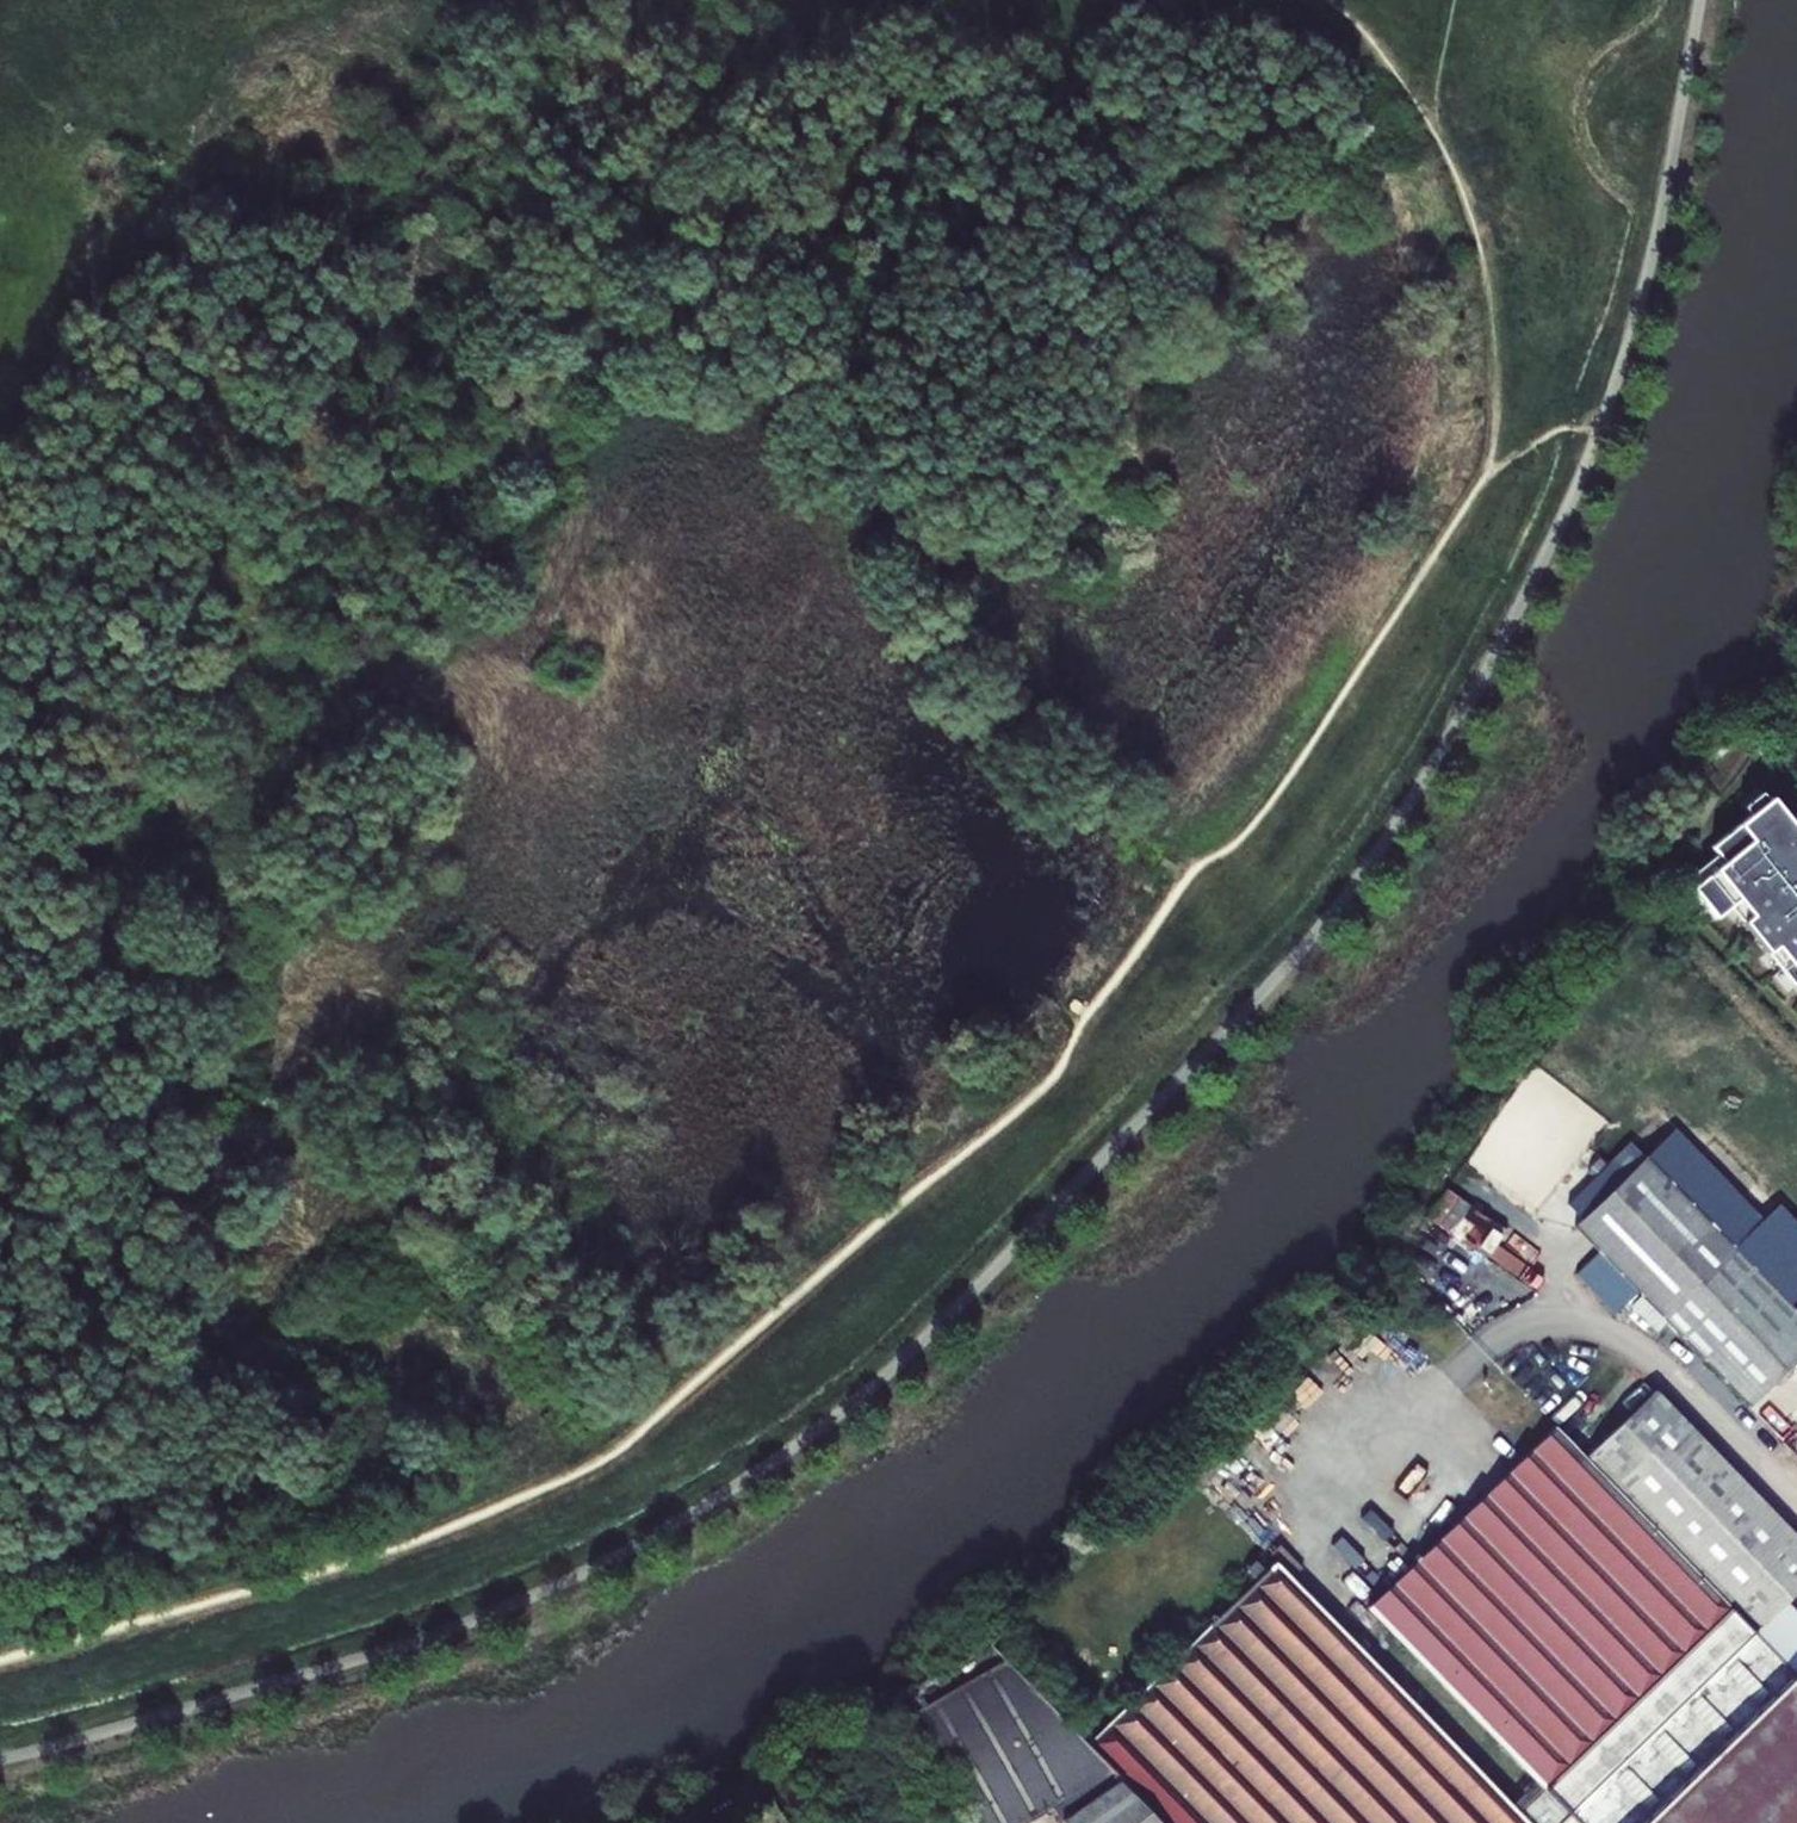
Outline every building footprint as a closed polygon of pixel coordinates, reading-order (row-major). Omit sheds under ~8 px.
[(1787,686),(1796,700),(1796,678),(1787,686)] [(1691,883),(1796,999),(1796,823),(1771,793),(1712,844),(1722,861),(1691,883)] [(1572,1229),(1741,1407),(1796,1355),(1796,1324),(1644,1161),(1572,1229)] [(1449,1185),(1429,1215),(1518,1272),(1537,1242),(1449,1185)] [(1784,1596),(1796,1584),(1796,1529),(1661,1382),(1591,1446),(1796,1666),(1796,1610),(1784,1596)] [(1591,1446),(1563,1417),(1374,1594),(1589,1822),(1796,1822),(1796,1666),(1591,1446)] [(1280,1569),(1086,1748),(1158,1822),(1518,1822),(1280,1569)] [(1003,1661),(919,1710),(983,1822),(1027,1822),(1054,1807),(1065,1822),(1158,1822),(1086,1748),(1003,1661)]
